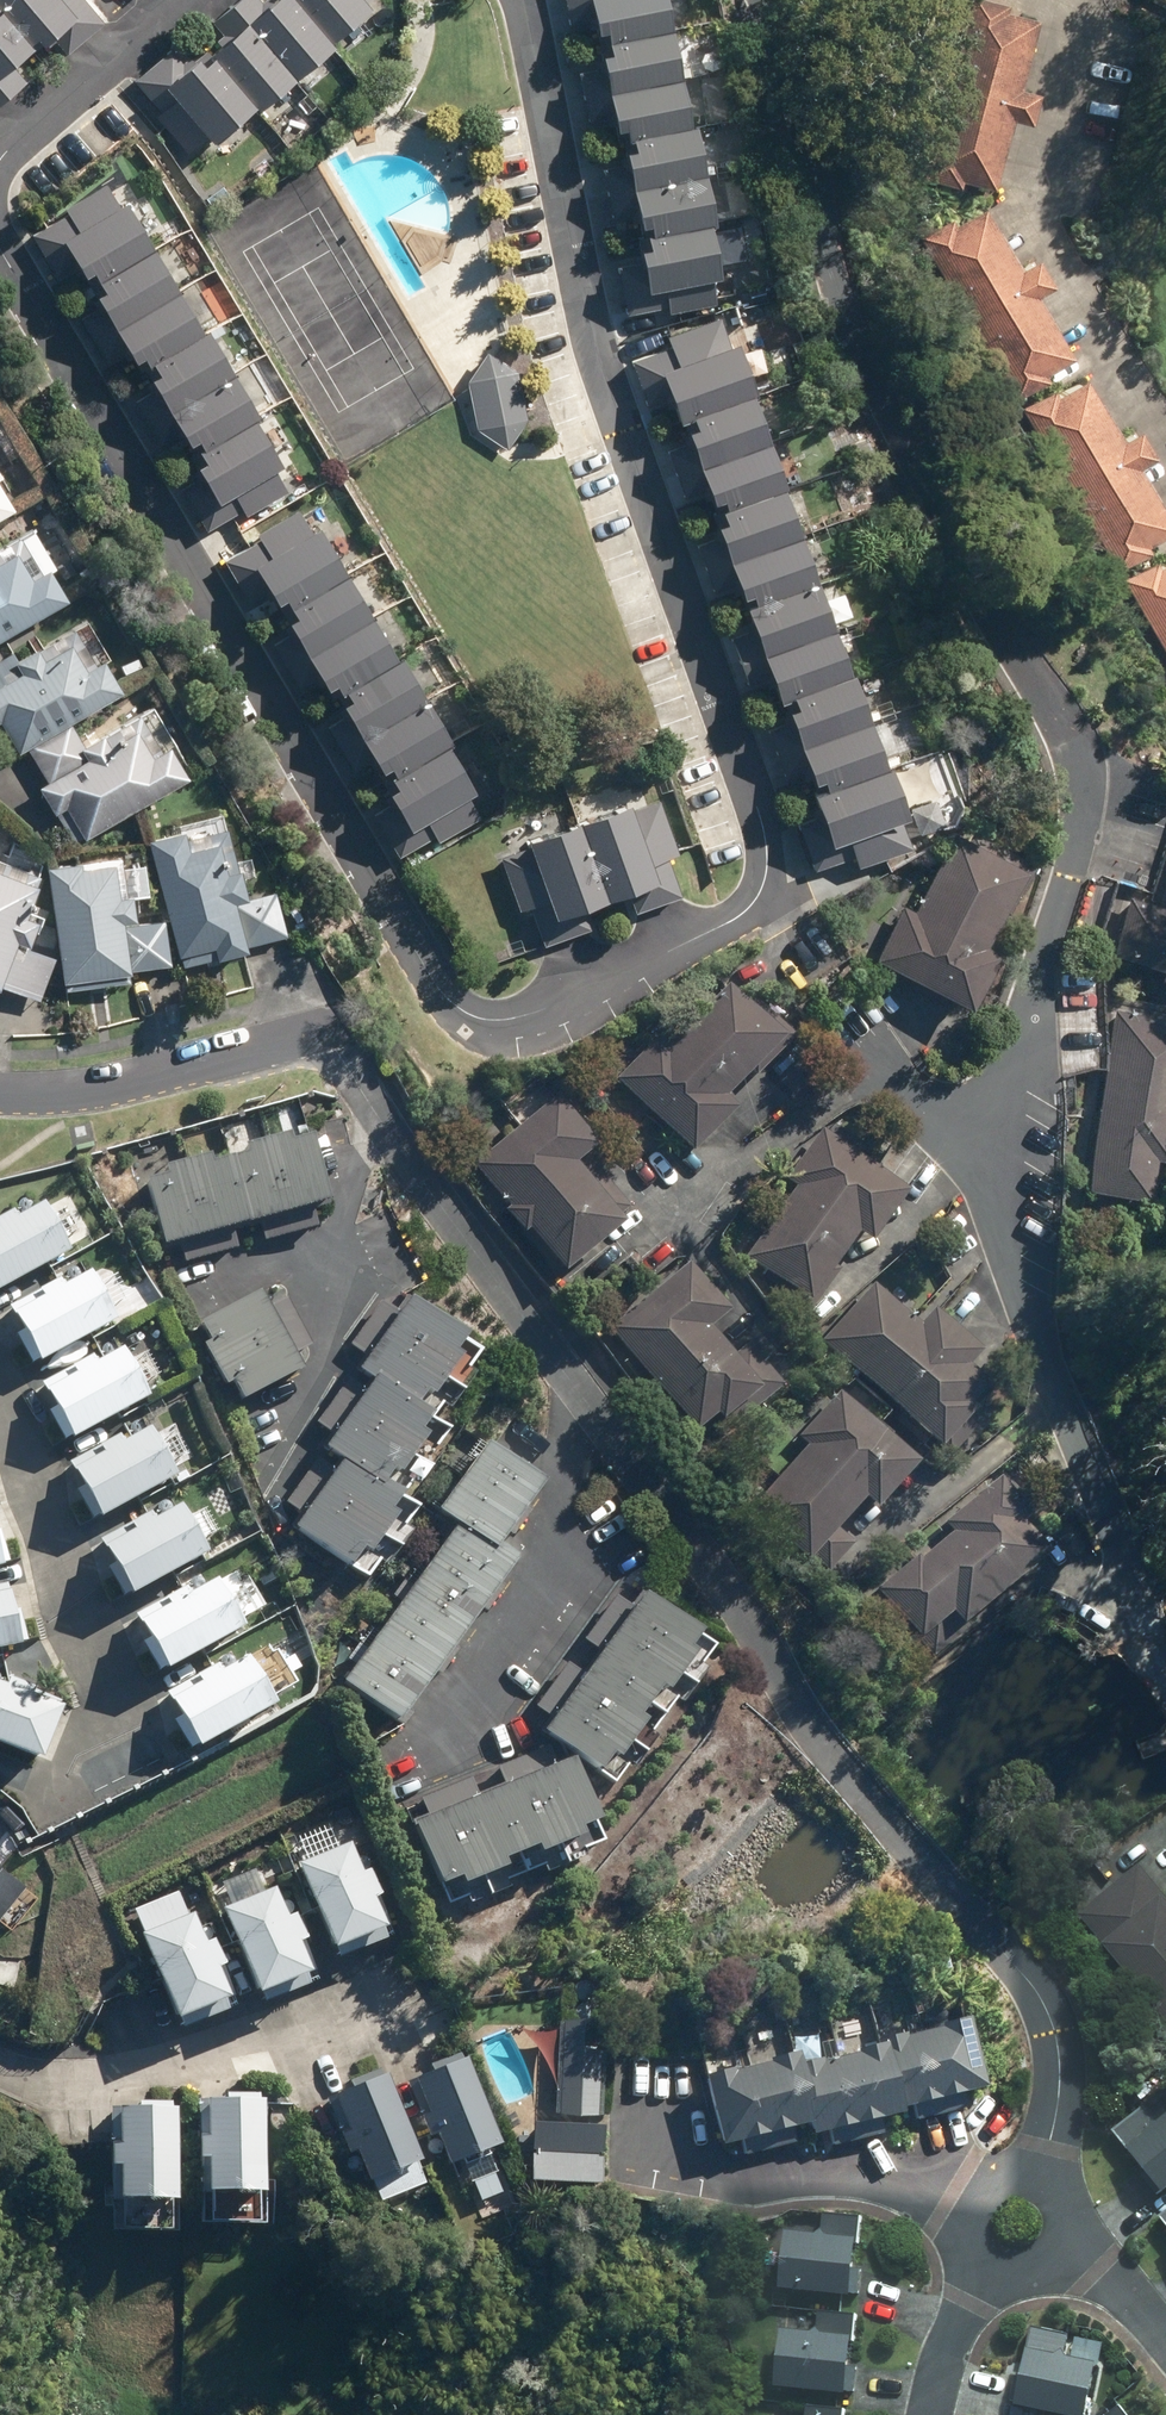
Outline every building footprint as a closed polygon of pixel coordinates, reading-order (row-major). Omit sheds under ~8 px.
[(54,57),(3,0),(0,0),(0,84),(10,96),(54,57)] [(93,0),(3,0),(54,57),(105,13),(93,0)] [(303,0),(265,0),(237,0),(233,3),(245,17),(296,75),(337,39),(303,0)] [(337,39),(372,8),(366,1),(367,0),(303,0),(337,39)] [(570,23),(593,18),(596,31),(608,28),(610,41),(674,28),(668,0),(566,0),(570,23)] [(1017,0),(966,0),(929,153),(991,168),(1005,107),(1025,112),(1032,83),(1014,78),(1032,4),(1017,0)] [(245,17),(233,3),(213,21),(225,35),(209,50),(260,107),(296,75),(245,17)] [(612,50),(600,52),(602,64),(578,69),(583,94),(607,89),(683,74),(674,28),(610,41),(612,50)] [(209,50),(206,46),(184,66),(170,49),(132,82),(201,159),(260,107),(209,50)] [(634,132),(692,120),(683,74),(607,89),(617,135),(622,134),(634,132)] [(10,96),(0,84),(0,104),(10,96)] [(706,168),(721,165),(716,137),(701,141),(696,120),(692,120),(634,132),(637,145),(625,148),(628,163),(602,168),(606,187),(632,182),(702,168),(706,168)] [(712,220),(738,215),(732,186),(710,190),(706,168),(702,168),(632,182),(640,222),(646,221),(648,233),(712,220)] [(110,178),(65,206),(69,213),(34,234),(52,263),(71,251),(84,272),(93,266),(99,277),(151,245),(110,178)] [(1020,259),(977,188),(918,224),(1012,381),(1068,347),(1032,288),(1049,278),(1032,251),(1020,259)] [(724,277),(712,220),(648,233),(651,244),(639,246),(641,261),(618,265),(623,288),(646,283),(648,292),(724,277)] [(176,286),(151,245),(99,277),(105,287),(95,293),(114,325),(176,286)] [(210,326),(218,321),(202,294),(187,303),(176,286),(114,325),(135,359),(143,354),(149,363),(154,360),(203,330),(210,326)] [(666,335),(670,345),(632,359),(642,389),(668,380),(680,415),(754,389),(759,388),(742,339),(731,342),(721,316),(666,335)] [(210,326),(203,330),(154,360),(160,369),(149,376),(169,408),(229,372),(235,368),(210,326)] [(528,418),(518,372),(489,352),(470,382),(479,428),(507,447),(528,418)] [(1082,363),(1024,396),(1115,557),(1138,544),(1132,533),(1163,516),(1132,461),(1154,448),(1138,421),(1121,431),(1082,363)] [(229,372),(169,408),(190,442),(199,437),(205,447),(255,416),(262,412),(235,368),(229,372)] [(680,415),(689,440),(670,447),(676,465),(695,458),(697,465),(772,439),(754,389),(680,415)] [(284,463),(255,416),(205,447),(200,449),(205,458),(196,463),(219,501),(234,491),(248,515),(288,490),(275,468),(284,463)] [(713,510),(788,484),(772,439),(697,465),(713,510)] [(713,510),(721,533),(698,541),(705,559),(728,551),(730,558),(805,532),(788,484),(713,510)] [(12,510),(0,488),(0,517),(12,510)] [(243,585),(263,574),(278,600),(287,594),(293,604),(350,570),(315,509),(306,514),(301,506),(257,531),(262,541),(229,560),(243,585)] [(68,599),(52,571),(58,567),(34,525),(0,545),(0,639),(68,599)] [(746,603),(820,577),(805,532),(730,558),(746,603)] [(1124,572),(1165,641),(1165,555),(1157,560),(1153,554),(1124,572)] [(356,581),(350,570),(293,604),(298,613),(289,618),(307,650),(374,612),(397,599),(378,567),(356,581)] [(763,651),(837,625),(820,577),(746,603),(763,651)] [(400,657),(413,649),(395,618),(382,626),(374,612),(307,650),(328,686),(337,681),(342,690),(348,687),(400,657)] [(3,722),(21,753),(29,748),(73,722),(125,692),(104,656),(96,660),(76,625),(18,658),(13,650),(0,658),(0,724),(3,722)] [(795,694),(854,673),(837,625),(763,651),(780,699),(785,697),(795,694)] [(424,699),(442,688),(423,657),(406,667),(400,657),(348,687),(353,697),(343,702),(362,734),(424,699)] [(789,708),(792,718),(770,726),(776,743),(798,735),(801,744),(875,718),(858,671),(854,673),(795,694),(799,705),(789,708)] [(448,740),(473,726),(449,684),(442,688),(424,699),(362,734),(382,769),(392,763),(396,770),(448,740)] [(66,807),(84,839),(190,776),(149,708),(86,745),(73,722),(29,748),(47,780),(39,785),(55,813),(66,807)] [(801,744),(814,779),(824,776),(827,785),(890,763),(875,718),(801,744)] [(477,791),(448,740),(396,770),(390,773),(397,785),(388,790),(411,830),(426,821),(437,840),(480,815),(469,795),(477,791)] [(940,755),(893,771),(909,817),(915,833),(961,816),(940,755)] [(859,866),(909,848),(899,820),(909,817),(893,771),(890,763),(827,785),(817,789),(812,791),(830,844),(849,838),(859,866)] [(630,916),(682,900),(668,856),(681,852),(663,792),(581,818),(606,899),(623,894),(630,916)] [(508,853),(500,856),(517,911),(533,906),(544,940),(591,926),(585,906),(606,899),(581,818),(561,824),(556,807),(523,817),(526,824),(501,832),(508,853)] [(148,834),(149,838),(181,967),(290,940),(278,891),(250,897),(243,866),(236,868),(223,815),(148,834)] [(972,845),(948,834),(910,912),(891,903),(865,955),(965,1004),(1036,858),(979,831),(972,845)] [(131,971),(174,965),(166,918),(144,922),(142,905),(134,906),(125,851),(45,864),(65,990),(132,980),(131,971)] [(1152,908),(1130,901),(1112,957),(1165,975),(1165,865),(1152,908)] [(0,871),(0,989),(38,1005),(57,958),(28,946),(41,913),(28,908),(37,886),(0,871)] [(795,1031),(741,973),(624,1080),(691,1152),(740,1107),(728,1094),(795,1031)] [(1115,1008),(1088,1181),(1146,1190),(1154,1142),(1165,1142),(1165,1134),(1165,1016),(1115,1008)] [(625,1186),(558,1096),(534,1113),(476,1157),(535,1236),(561,1270),(603,1238),(626,1221),(617,1209),(634,1197),(625,1186)] [(163,1273),(316,1235),(340,1216),(327,1161),(337,1159),(332,1137),(321,1140),(316,1121),(137,1165),(163,1273)] [(902,1190),(816,1129),(787,1171),(801,1181),(749,1254),(809,1296),(858,1228),(869,1236),(902,1190)] [(51,1216),(44,1204),(21,1217),(16,1207),(0,1216),(0,1291),(71,1253),(63,1239),(81,1229),(69,1207),(51,1216)] [(729,1308),(690,1260),(611,1324),(695,1428),(712,1414),(722,1427),(782,1378),(752,1341),(730,1359),(705,1328),(729,1308)] [(66,1285),(61,1276),(6,1304),(38,1365),(118,1323),(91,1272),(66,1285)] [(266,1274),(184,1316),(234,1414),(272,1394),(277,1403),(298,1392),(294,1385),(318,1373),(309,1356),(327,1347),(296,1286),(277,1295),(266,1274)] [(880,1283),(822,1344),(878,1398),(888,1387),(956,1451),(993,1412),(974,1393),(985,1382),(960,1358),(973,1345),(935,1308),(921,1322),(880,1283)] [(298,1512),(289,1527),(353,1568),(364,1551),(372,1556),(410,1499),(389,1485),(396,1474),(403,1479),(444,1417),(423,1403),(430,1393),(440,1400),(477,1343),(407,1297),(396,1314),(381,1304),(355,1344),(368,1352),(357,1369),(374,1380),(362,1399),(345,1388),(321,1425),(332,1432),(322,1448),(343,1461),(327,1485),(311,1475),(291,1507),(298,1512)] [(97,1360),(94,1354),(41,1383),(73,1441),(150,1398),(122,1347),(97,1360)] [(875,1422),(836,1385),(826,1382),(787,1423),(793,1436),(736,1494),(797,1554),(813,1569),(846,1536),(825,1516),(836,1505),(855,1485),(869,1498),(892,1474),(910,1456),(875,1422)] [(126,1440),(122,1434),(70,1462),(100,1518),(176,1478),(149,1428),(126,1440)] [(401,1724),(518,1559),(500,1546),(545,1484),(488,1444),(474,1464),(462,1455),(452,1469),(464,1477),(452,1494),(445,1489),(431,1509),(456,1527),(345,1684),(401,1724)] [(954,1526),(878,1581),(925,1646),(964,1618),(1004,1589),(1037,1565),(1055,1552),(1017,1497),(996,1470),(942,1509),(954,1526)] [(156,1520),(153,1513),(102,1542),(133,1597),(211,1553),(183,1505),(156,1520)] [(189,1593),(186,1586),(135,1611),(164,1670),(245,1630),(219,1578),(189,1593)] [(27,1646),(14,1584),(0,1586),(0,1651),(27,1646)] [(633,1607),(615,1595),(584,1643),(597,1652),(582,1675),(564,1663),(534,1708),(549,1717),(539,1733),(615,1783),(683,1680),(695,1688),(712,1662),(694,1650),(705,1633),(643,1592),(633,1607)] [(168,1690),(197,1749),(278,1709),(249,1650),(168,1690)] [(49,1762),(71,1702),(9,1680),(7,1687),(0,1684),(0,1744),(49,1762)] [(471,1778),(420,1798),(427,1817),(412,1823),(451,1922),(614,1856),(575,1759),(539,1774),(531,1755),(499,1768),(507,1786),(479,1798),(471,1778)] [(1160,1875),(1125,1832),(1071,1875),(1102,1911),(1093,1918),(1136,1971),(1147,1962),(1165,1985),(1165,1871),(1160,1875)] [(372,1870),(362,1874),(349,1844),(298,1867),(336,1951),(387,1929),(374,1900),(384,1896),(372,1870)] [(24,1885),(0,1868),(0,1867),(0,1918),(24,1885)] [(190,1887),(133,1910),(180,2028),(237,2005),(190,1887)] [(295,1916),(285,1920),(271,1887),(220,1909),(261,2002),(311,1980),(297,1947),(307,1943),(295,1916)] [(706,2077),(721,2146),(811,2126),(813,2136),(908,2115),(907,2110),(986,2093),(969,2019),(706,2077)] [(603,2025),(561,2022),(556,2115),(597,2117),(603,2025)] [(416,2079),(429,2111),(420,2114),(430,2138),(439,2135),(452,2165),(502,2144),(467,2058),(416,2079)] [(334,2092),(350,2129),(341,2133),(351,2156),(360,2152),(373,2182),(422,2161),(383,2071),(334,2092)] [(268,2097),(202,2095),(199,2193),(265,2195),(268,2097)] [(122,2109),(121,2148),(114,2148),(114,2165),(121,2166),(120,2202),(177,2204),(179,2111),(174,2110),(174,2103),(140,2102),(140,2110),(122,2109)] [(1111,2131),(1155,2191),(1165,2182),(1165,2114),(1155,2124),(1140,2107),(1111,2131)] [(604,2126),(536,2123),(533,2182),(601,2185),(604,2126)] [(1155,2215),(1165,2227),(1165,2208),(1155,2215)] [(824,2217),(823,2232),(790,2231),(787,2290),(857,2294),(860,2244),(861,2220),(824,2217)] [(854,2392),(855,2338),(856,2314),(820,2311),(818,2335),(789,2333),(785,2387),(854,2392)] [(1102,2337),(1033,2325),(1020,2400),(1089,2412),(1102,2337)] [(848,2409),(808,2405),(807,2414),(848,2414),(848,2409)] [(1121,2405),(1109,2414),(1130,2414),(1121,2405)]
